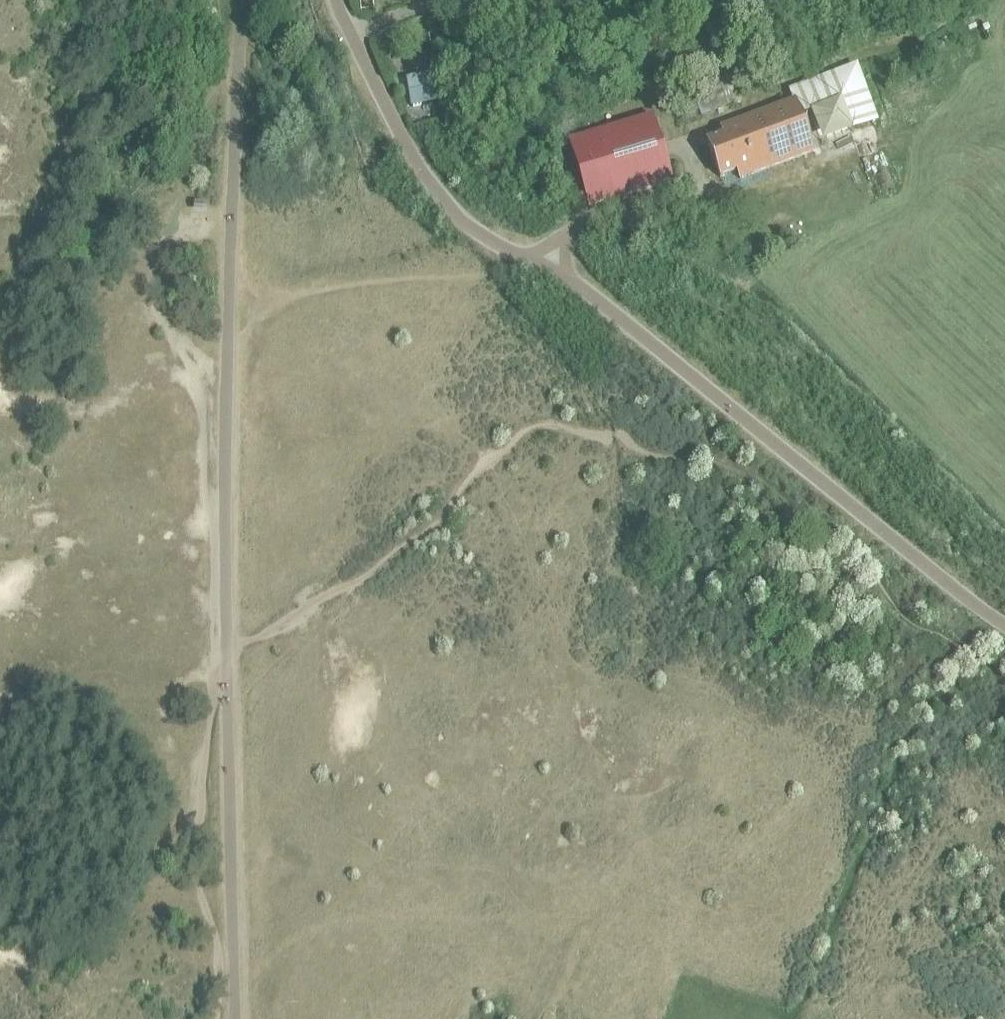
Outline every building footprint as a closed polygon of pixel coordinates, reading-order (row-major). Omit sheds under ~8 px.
[(416,37),(417,47),(425,46),(424,36),(416,37)] [(856,67),(790,91),(793,100),(794,100),(800,116),(812,111),(841,101),(843,105),(852,129),(875,120),(856,67)] [(409,105),(435,101),(430,73),(404,77),(409,105)] [(723,135),(708,141),(721,176),(736,171),(739,180),(814,152),(800,116),(794,100),(793,100),(720,127),(723,135)] [(568,141),(588,207),(672,182),(652,116),(568,141)]
